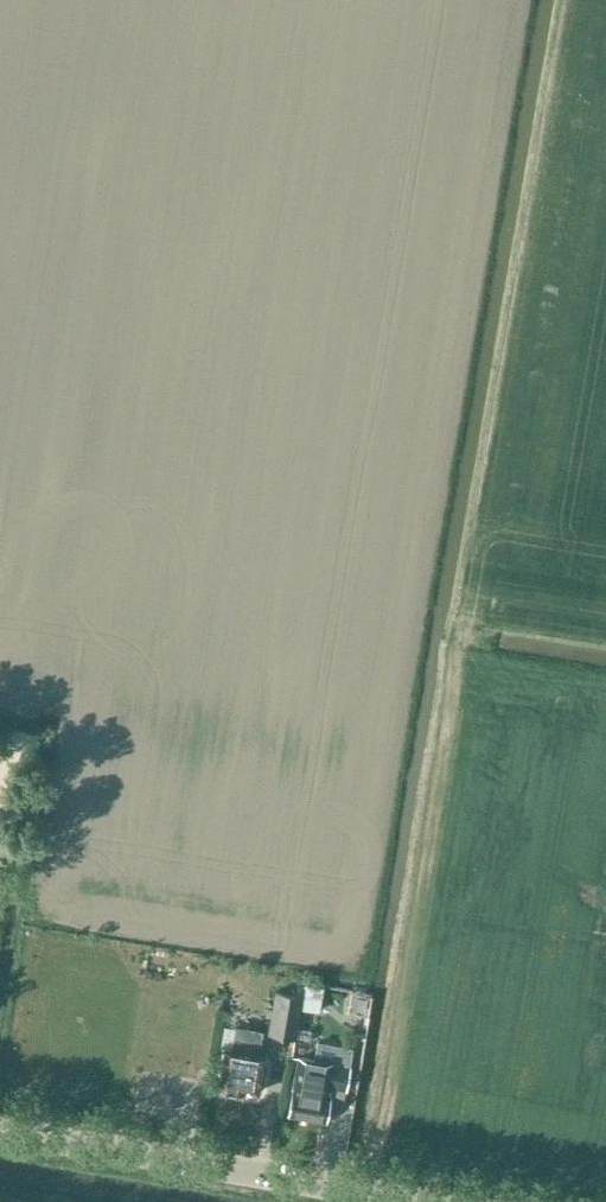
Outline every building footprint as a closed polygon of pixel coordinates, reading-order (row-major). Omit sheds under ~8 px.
[(302,1002),(301,1008),(321,1011),(325,985),(306,982),(303,994),(302,1002)] [(303,994),(289,992),(275,989),(267,1033),(296,1038),(301,1008),(302,1002),(303,994)] [(264,1055),(259,1054),(263,1030),(235,1025),(231,1049),(225,1048),(219,1086),(243,1091),(243,1089),(258,1091),(264,1055)] [(299,1056),(289,1114),(325,1120),(331,1087),(345,1090),(354,1043),(332,1039),(328,1061),(299,1056)]
